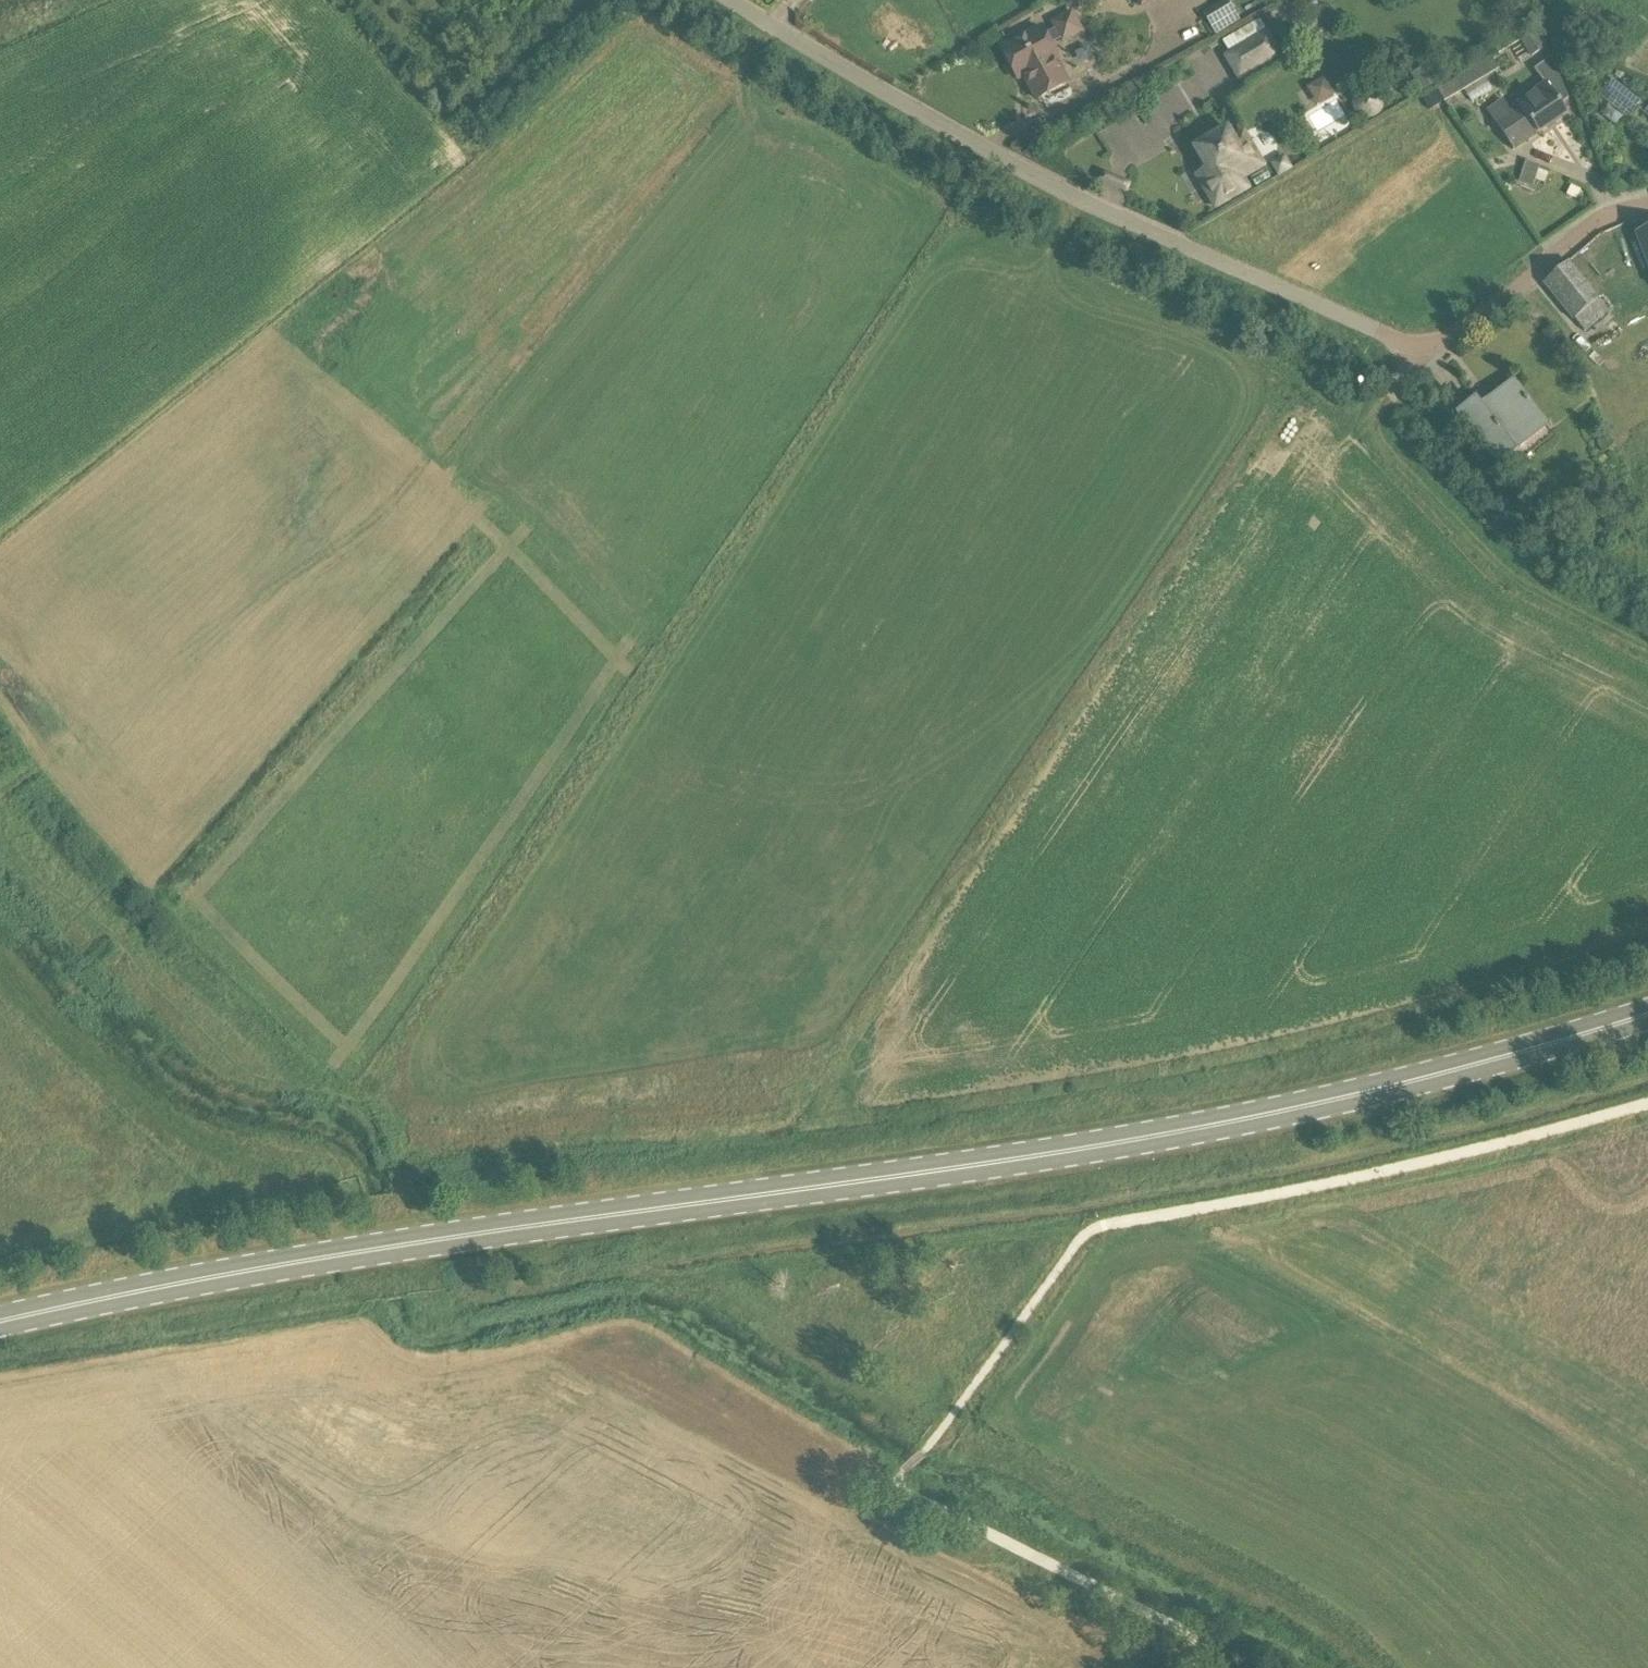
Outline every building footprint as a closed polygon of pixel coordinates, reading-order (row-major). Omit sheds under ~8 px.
[(1216,8),(1228,28),(1240,21),(1231,7),(1228,1),(1216,8)] [(1072,7),(1049,16),(1059,41),(1081,32),(1072,7)] [(1042,30),(1004,49),(1020,80),(1025,77),(1037,101),(1069,85),(1056,61),(1059,60),(1042,30)] [(1282,55),(1266,30),(1223,55),(1239,80),(1282,55)] [(1535,31),(1522,40),(1532,57),(1546,48),(1535,31)] [(1500,69),(1493,57),(1438,89),(1446,102),(1500,69)] [(1430,65),(1412,75),(1422,93),(1440,83),(1430,65)] [(1541,77),(1547,85),(1509,113),(1502,102),(1488,112),(1511,147),(1526,136),(1530,141),(1568,114),(1558,100),(1563,97),(1554,67),(1541,77)] [(1614,82),(1602,97),(1630,120),(1639,109),(1637,108),(1640,104),(1614,82)] [(1366,118),(1369,118),(1372,118),(1374,117),(1377,116),(1379,114),(1381,112),(1382,109),(1383,106),(1383,103),(1383,101),(1382,98),(1381,95),(1380,93),(1378,91),(1375,89),(1373,88),(1370,87),(1367,87),(1364,88),(1361,89),(1359,90),(1357,92),(1355,94),(1354,97),(1353,100),(1352,102),(1353,105),(1353,108),(1354,111),(1356,113),(1358,115),(1360,117),(1363,118),(1366,118)] [(1264,166),(1251,144),(1241,150),(1228,129),(1195,148),(1208,169),(1202,173),(1221,206),(1249,189),(1243,179),(1264,166)] [(1271,164),(1279,178),(1294,169),(1285,155),(1271,164)] [(1527,161),(1522,175),(1536,180),(1539,170),(1541,166),(1527,161)] [(1572,185),(1567,195),(1577,200),(1582,190),(1572,185)] [(1637,234),(1647,263),(1647,230),(1637,234)] [(1569,263),(1545,283),(1586,333),(1611,313),(1569,263)] [(1515,382),(1482,407),(1477,401),(1459,414),(1498,464),(1516,450),(1511,444),(1541,420),(1545,426),(1547,424),(1515,382)]
